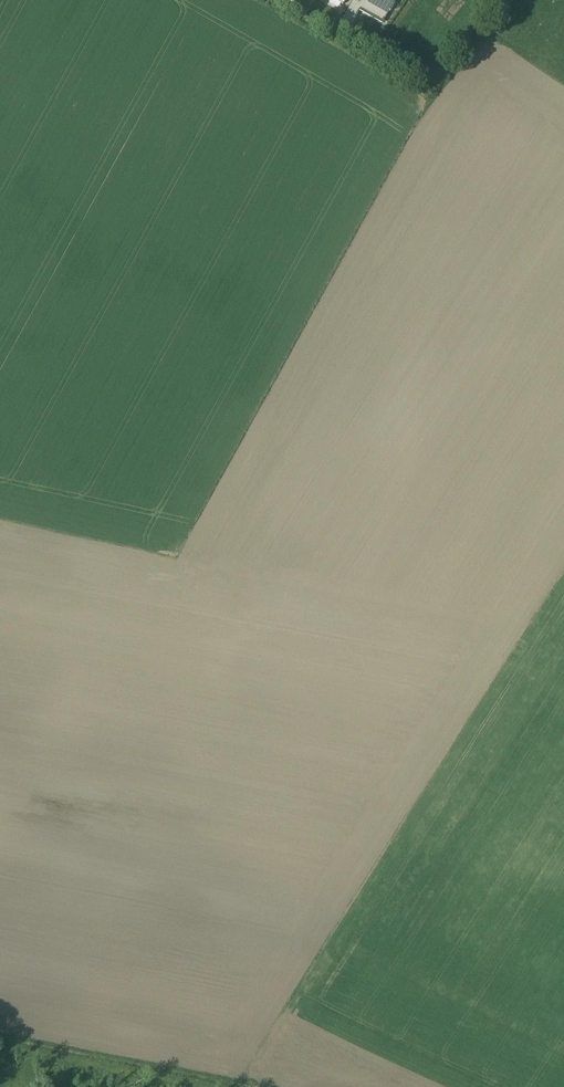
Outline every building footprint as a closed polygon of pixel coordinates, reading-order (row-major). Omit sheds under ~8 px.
[(358,11),(361,5),(371,10),(370,13),(382,20),(387,11),(388,11),(390,12),(395,3),(389,0),(387,0),(386,1),(384,0),(353,0),(340,23),(349,28),(358,11)]
